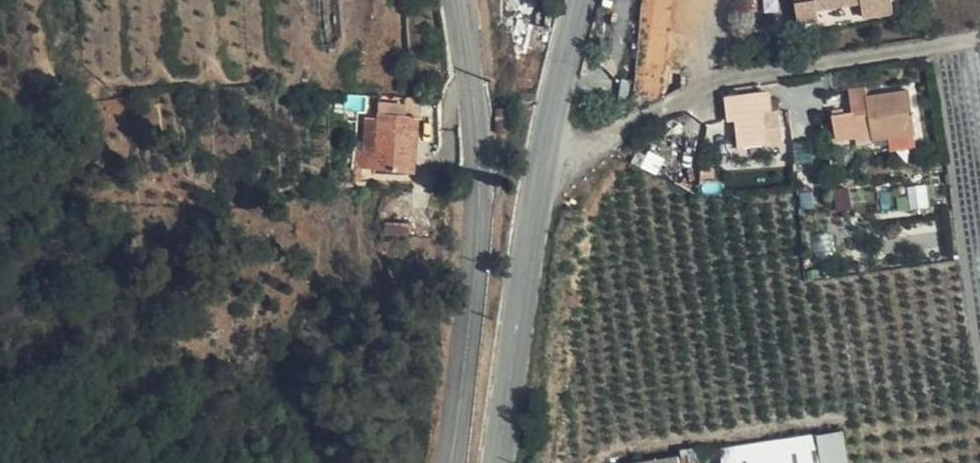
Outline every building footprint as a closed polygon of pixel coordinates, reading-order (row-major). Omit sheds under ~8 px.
[(797,2),(800,23),(820,19),(819,9),(863,2),(865,18),(895,12),(893,0),(814,0),(797,2)] [(890,138),(915,134),(917,134),(911,90),(868,96),(867,88),(850,90),(853,113),(834,116),(838,139),(874,133),(875,140),(890,138)] [(415,98),(381,94),(379,119),(366,119),(366,147),(379,148),(378,169),(407,172),(415,98)] [(422,98),(415,98),(407,172),(415,172),(422,98)] [(368,102),(367,115),(377,115),(377,103),(368,102)] [(509,108),(496,108),(497,132),(509,132),(509,108)] [(358,113),(346,113),(345,121),(358,121),(358,113)] [(733,113),(691,114),(691,151),(732,150),(733,113)] [(765,114),(736,118),(740,148),(769,143),(765,114)] [(915,134),(890,138),(892,150),(917,147),(915,134)] [(356,150),(356,168),(361,168),(378,169),(379,148),(366,147),(365,151),(356,150)] [(378,169),(361,168),(361,182),(377,183),(378,169)] [(385,224),(386,236),(409,235),(409,224),(385,224)] [(722,450),(724,462),(825,462),(821,435),(722,450)] [(703,452),(702,447),(681,449),(683,455),(684,462),(704,462),(703,452)] [(703,452),(704,462),(724,462),(722,450),(703,452)]
